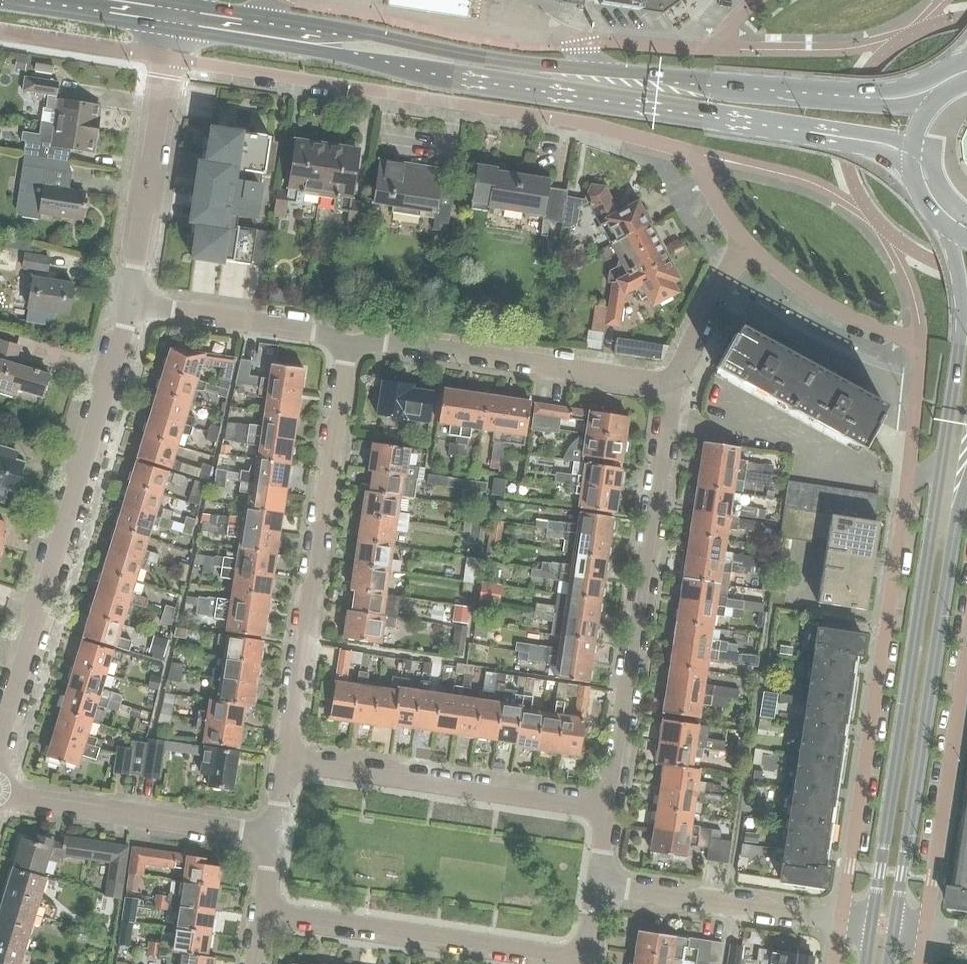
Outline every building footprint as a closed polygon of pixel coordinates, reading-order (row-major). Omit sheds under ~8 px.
[(387,7),(467,20),(470,1),(470,0),(388,0),(387,7)] [(681,0),(573,0),(582,2),(583,0),(593,2),(593,4),(599,5),(599,4),(662,14),(681,0)] [(29,58),(21,56),(18,69),(26,71),(29,58)] [(47,95),(45,108),(43,107),(41,121),(55,124),(83,127),(97,129),(101,106),(56,99),(58,82),(24,77),(22,91),(47,95)] [(23,155),(24,155),(54,160),(68,162),(70,149),(94,153),(97,129),(83,127),(55,124),(54,134),(50,133),(47,135),(41,135),(40,143),(25,141),(23,155)] [(191,258),(193,258),(222,263),(223,260),(250,264),(251,261),(265,263),(269,232),(253,229),(261,174),(264,174),(265,168),(271,169),(274,144),(268,144),(269,140),(270,137),(210,129),(210,131),(206,164),(199,163),(190,222),(197,223),(192,256),(191,258)] [(287,196),(276,194),(273,216),(283,218),(286,201),(301,204),(302,198),(318,200),(326,146),(295,141),(287,196)] [(349,205),(358,151),(326,146),(318,200),(335,203),(335,209),(348,211),(345,227),(357,228),(360,207),(349,205)] [(54,160),(24,155),(16,210),(22,217),(40,220),(41,213),(82,220),(81,226),(82,226),(85,204),(83,204),(85,192),(49,186),(52,170),(54,160)] [(432,230),(447,232),(454,184),(436,182),(438,169),(379,160),(372,202),(378,203),(378,204),(386,205),(386,204),(392,205),(391,212),(420,217),(421,210),(435,212),(432,230)] [(566,197),(567,191),(546,187),(547,181),(494,173),(495,170),(475,167),(469,209),(489,212),(490,208),(543,216),(542,221),(543,221),(541,236),(547,237),(549,222),(562,224),(563,215),(566,197)] [(562,224),(561,228),(570,229),(578,225),(580,213),(578,208),(589,203),(611,244),(611,245),(650,225),(650,224),(651,224),(645,212),(643,212),(638,202),(618,212),(605,187),(591,185),(587,197),(583,200),(566,197),(563,215),(562,224)] [(650,225),(611,245),(611,246),(618,259),(615,267),(609,270),(607,282),(612,283),(632,273),(629,269),(664,251),(650,225)] [(629,269),(632,273),(612,283),(609,307),(606,325),(619,326),(624,294),(634,288),(640,299),(647,296),(652,305),(657,303),(661,305),(670,300),(671,294),(677,291),(672,283),(679,280),(664,251),(629,269)] [(53,327),(55,311),(68,313),(72,284),(43,279),(44,272),(46,272),(48,259),(24,255),(22,268),(31,269),(29,278),(32,278),(25,322),(53,327)] [(596,306),(592,330),(605,332),(606,325),(609,307),(596,306)] [(718,370),(715,375),(859,453),(861,449),(863,450),(864,448),(872,433),(879,422),(882,416),(879,414),(883,406),(860,393),(857,391),(858,390),(859,387),(844,379),(841,383),(792,356),(785,352),(788,348),(772,339),(770,344),(742,329),(737,337),(734,335),(716,369),(718,370)] [(48,376),(41,373),(41,372),(31,369),(30,370),(11,364),(16,345),(0,341),(0,393),(13,397),(16,388),(42,396),(48,376)] [(219,379),(222,380),(230,381),(235,359),(170,349),(168,358),(165,358),(163,367),(164,369),(164,371),(196,381),(197,380),(201,367),(209,368),(210,365),(222,367),(219,379)] [(235,381),(236,382),(256,384),(256,386),(301,393),(304,370),(272,365),(270,378),(249,375),(251,361),(241,359),(235,381)] [(196,381),(164,371),(161,379),(159,379),(156,388),(158,390),(157,392),(190,402),(194,389),(203,390),(206,382),(197,380),(196,381)] [(377,414),(428,422),(433,393),(410,390),(411,385),(382,381),(377,414)] [(256,384),(236,382),(234,390),(244,392),(243,395),(254,396),(267,398),(265,412),(297,417),(301,393),(256,386),(256,384)] [(219,387),(216,395),(225,398),(228,390),(220,388),(219,387)] [(444,389),(439,422),(451,424),(449,433),(460,435),(466,392),(444,389)] [(190,402),(157,392),(157,394),(154,395),(152,403),(153,405),(151,414),(192,426),(194,420),(186,414),(190,402)] [(487,396),(466,392),(460,435),(458,445),(465,446),(467,436),(470,436),(472,427),(482,428),(487,396)] [(500,462),(503,441),(509,399),(487,396),(482,428),(493,430),(492,440),(494,440),(491,460),(500,462)] [(511,443),(524,444),(530,402),(509,399),(503,441),(500,462),(508,463),(511,443)] [(531,428),(547,430),(549,416),(550,405),(535,402),(531,428)] [(549,416),(547,429),(557,431),(559,418),(587,422),(586,434),(603,436),(603,434),(625,437),(628,417),(588,411),(567,407),(550,405),(549,416)] [(227,423),(225,431),(293,441),(297,417),(265,412),(263,426),(250,424),(249,426),(237,425),(227,423)] [(192,426),(151,414),(148,422),(145,423),(143,432),(145,434),(144,435),(177,445),(180,434),(190,433),(192,426)] [(209,425),(208,431),(218,434),(220,428),(209,425)] [(218,434),(208,431),(205,441),(215,444),(218,434)] [(289,465),(293,441),(225,431),(224,440),(234,441),(234,443),(259,447),(257,459),(257,460),(289,465)] [(565,455),(564,459),(573,460),(587,462),(587,463),(621,468),(623,453),(626,452),(627,442),(625,440),(625,437),(603,434),(603,436),(586,434),(585,435),(583,435),(581,436),(576,441),(572,445),(569,449),(565,455)] [(137,458),(178,471),(181,463),(173,457),(177,445),(144,435),(144,437),(141,438),(138,446),(140,449),(137,458)] [(404,477),(409,449),(373,443),(368,471),(374,472),(374,473),(374,471),(404,476),(404,477)] [(448,454),(457,455),(458,445),(450,443),(448,454)] [(703,446),(702,456),(703,457),(702,465),(762,474),(763,465),(747,463),(747,461),(738,460),(740,448),(706,443),(705,445),(703,446)] [(219,453),(228,455),(230,447),(221,445),(219,453)] [(465,446),(458,445),(457,455),(465,457),(467,446),(465,446)] [(22,463),(14,460),(17,452),(0,447),(0,502),(4,503),(8,488),(14,490),(22,463)] [(242,470),(242,472),(241,483),(286,489),(289,465),(257,460),(257,459),(254,459),(248,471),(242,470)] [(491,460),(489,468),(499,470),(500,462),(491,460)] [(621,468),(587,463),(587,462),(573,460),(571,474),(555,472),(554,483),(569,485),(569,484),(619,491),(620,491),(618,490),(618,486),(620,486),(623,468),(621,468)] [(181,485),(184,476),(136,462),(133,471),(130,472),(128,480),(130,482),(129,484),(162,494),(165,483),(170,484),(171,482),(181,485)] [(200,469),(198,477),(207,480),(211,466),(202,463),(200,469)] [(770,486),(772,475),(762,474),(702,465),(701,473),(699,474),(697,483),(699,485),(699,487),(733,492),(735,480),(770,486)] [(763,465),(762,474),(772,475),(773,466),(763,465)] [(214,479),(225,481),(226,472),(216,470),(214,479)] [(374,473),(371,491),(371,492),(399,496),(399,497),(414,499),(417,479),(404,477),(404,476),(374,471),(374,473)] [(428,474),(426,484),(436,485),(437,475),(428,474)] [(437,475),(436,485),(446,486),(447,477),(437,475)] [(447,477),(446,486),(456,488),(457,478),(447,477)] [(457,478),(456,488),(466,489),(467,480),(457,478)] [(494,478),(491,495),(504,497),(507,480),(494,478)] [(225,481),(214,479),(213,487),(224,489),(225,481)] [(201,491),(204,483),(195,480),(194,481),(192,488),(201,491)] [(467,480),(466,489),(476,491),(477,481),(467,480)] [(477,481),(476,491),(485,492),(487,483),(477,481)] [(784,508),(797,510),(801,483),(788,481),(784,508)] [(286,489),(241,483),(239,492),(252,494),(250,508),(282,512),(286,489)] [(797,510),(810,512),(814,485),(801,483),(797,510)] [(172,512),(163,509),(163,508),(158,507),(162,494),(129,484),(128,486),(125,487),(123,495),(125,497),(122,506),(160,518),(169,521),(172,512)] [(582,494),(580,508),(616,514),(619,497),(616,496),(617,493),(619,493),(619,491),(569,484),(569,485),(568,492),(582,494)] [(810,512),(823,513),(827,487),(814,485),(810,512)] [(696,490),(695,499),(697,501),(696,509),(695,511),(729,516),(730,514),(732,514),(739,515),(756,518),(757,509),(740,506),(731,504),(733,492),(699,487),(699,489),(696,490)] [(823,513),(836,515),(840,489),(827,487),(823,513)] [(836,515),(849,517),(853,491),(840,489),(836,515)] [(366,490),(362,516),(409,523),(410,514),(397,512),(399,497),(399,496),(371,492),(371,491),(366,490)] [(861,519),(865,493),(853,491),(849,517),(861,519)] [(865,493),(861,519),(875,521),(879,495),(865,493)] [(160,518),(122,506),(120,515),(117,516),(115,523),(116,525),(116,527),(148,538),(152,526),(157,527),(160,518)] [(209,523),(228,525),(279,533),(282,512),(250,508),(244,507),(243,518),(230,516),(230,518),(210,515),(209,523)] [(810,512),(797,510),(784,508),(780,538),(816,543),(817,538),(828,540),(818,602),(866,610),(880,522),(875,521),(861,519),(849,517),(836,515),(823,513),(810,512)] [(757,509),(756,518),(764,519),(766,510),(757,509)] [(691,525),(690,532),(692,534),(692,535),(726,540),(728,528),(736,529),(754,532),(755,522),(745,520),(745,521),(738,519),(732,518),(730,518),(729,518),(729,516),(695,511),(695,513),(693,524),(691,525)] [(548,521),(547,529),(610,538),(611,531),(614,529),(615,523),(613,520),(613,517),(580,512),(578,525),(548,521)] [(409,523),(362,516),(358,540),(392,546),(394,529),(407,532),(409,523)] [(186,517),(183,525),(193,528),(196,520),(186,517)] [(536,519),(534,527),(547,529),(548,521),(536,519)] [(503,522),(490,521),(488,540),(500,542),(503,522)] [(208,532),(209,523),(202,522),(201,531),(208,532)] [(465,522),(463,532),(470,533),(470,532),(471,523),(465,522)] [(279,533),(228,525),(209,523),(208,532),(240,537),(238,548),(276,554),(279,533)] [(471,523),(470,532),(479,534),(481,524),(471,523)] [(193,528),(183,525),(181,533),(191,536),(193,528)] [(148,538),(116,527),(115,529),(113,530),(110,538),(112,540),(109,549),(147,560),(146,562),(156,565),(159,555),(145,550),(148,538)] [(546,537),(564,539),(563,552),(573,553),(607,558),(607,557),(610,555),(611,548),(609,546),(610,538),(547,529),(546,537)] [(479,534),(470,532),(468,543),(478,544),(479,534)] [(726,540),(692,535),(691,537),(689,538),(688,547),(690,549),(688,557),(748,566),(756,567),(758,558),(733,554),(733,553),(724,552),(726,540)] [(392,546),(358,540),(354,565),(388,570),(399,572),(401,562),(389,560),(392,546)] [(495,554),(496,541),(488,540),(486,553),(495,554)] [(222,567),(272,575),(276,554),(238,548),(237,558),(224,556),(222,567)] [(147,560),(109,549),(106,558),(104,559),(102,566),(103,568),(103,571),(135,581),(139,569),(144,570),(146,562),(147,560)] [(573,553),(572,565),(551,562),(551,563),(542,562),(541,569),(541,570),(560,573),(604,580),(605,573),(607,570),(608,564),(606,561),(607,558),(573,553)] [(215,557),(213,566),(222,567),(224,556),(215,555),(215,557)] [(203,565),(213,566),(215,557),(204,556),(203,565)] [(472,583),(476,559),(467,557),(463,582),(472,583)] [(748,566),(688,557),(687,565),(685,566),(683,575),(685,577),(685,579),(728,586),(730,571),(738,572),(738,573),(747,575),(748,566)] [(187,573),(189,566),(179,563),(177,570),(187,573)] [(213,566),(203,565),(201,573),(212,575),(213,566)] [(388,570),(354,565),(350,590),(356,591),(356,590),(384,594),(388,570)] [(234,579),(232,589),(269,594),(272,575),(222,567),(221,577),(234,579)] [(532,568),(530,577),(559,581),(557,593),(601,600),(601,599),(603,596),(604,589),(603,587),(604,580),(560,573),(541,570),(541,569),(532,568)] [(187,573),(177,570),(174,578),(184,581),(187,573)] [(135,581),(103,571),(102,573),(99,574),(97,582),(99,584),(96,592),(134,603),(133,605),(145,608),(148,600),(136,596),(136,595),(131,593),(135,581)] [(683,594),(682,601),(724,608),(724,607),(733,609),(743,611),(743,610),(744,601),(725,599),(728,586),(685,579),(684,582),(682,583),(681,592),(683,594)] [(472,583),(463,582),(461,592),(471,593),(472,583)] [(478,603),(497,606),(500,586),(481,583),(478,603)] [(197,605),(216,608),(266,615),(269,594),(232,589),(231,600),(208,597),(207,599),(198,597),(197,605)] [(353,610),(352,612),(382,616),(382,615),(397,617),(400,597),(384,595),(384,594),(356,590),(356,591),(353,610)] [(770,602),(784,604),(785,593),(772,591),(770,602)] [(134,603),(96,592),(93,602),(90,603),(88,610),(90,612),(89,615),(121,625),(125,612),(131,613),(133,605),(134,603)] [(601,600),(557,593),(555,606),(536,603),(534,612),(597,621),(598,614),(601,611),(602,605),(600,602),(601,600)] [(724,608),(682,601),(680,609),(678,610),(676,619),(678,620),(678,623),(712,629),(714,616),(723,617),(723,616),(724,608)] [(744,601),(743,610),(759,612),(763,613),(764,604),(744,601)] [(228,620),(226,632),(263,637),(266,615),(216,608),(197,605),(195,615),(228,620)] [(454,605),(452,622),(466,624),(468,624),(470,607),(469,607),(454,605)] [(175,609),(174,609),(165,606),(163,612),(173,615),(175,609)] [(743,611),(733,609),(732,617),(742,618),(743,611)] [(343,638),(380,644),(382,627),(395,629),(397,617),(382,615),(382,616),(352,612),(353,610),(348,610),(343,638)] [(173,615),(163,612),(161,622),(170,624),(173,615)] [(560,636),(594,641),(594,640),(597,637),(598,631),(596,628),(597,621),(534,612),(533,619),(553,622),(551,635),(560,636)] [(763,628),(765,613),(763,613),(759,612),(757,627),(763,628)] [(121,625),(89,615),(88,617),(86,617),(83,625),(85,627),(82,636),(128,650),(131,641),(118,637),(121,625)] [(675,627),(674,635),(676,636),(675,644),(726,653),(728,643),(719,642),(710,641),(712,629),(678,623),(678,625),(675,627)] [(474,636),(483,638),(484,625),(475,624),(474,636)] [(465,636),(466,627),(456,625),(455,634),(465,636)] [(186,639),(187,630),(176,628),(173,637),(186,639)] [(850,698),(856,661),(857,656),(860,657),(862,638),(860,638),(860,635),(819,628),(818,632),(816,632),(808,686),(799,685),(798,690),(850,698)] [(455,634),(452,655),(462,656),(465,636),(455,634)] [(262,650),(263,642),(263,641),(219,635),(218,644),(227,646),(225,658),(260,663),(260,659),(262,658),(263,651),(262,650)] [(529,652),(547,655),(591,661),(592,655),(595,652),(596,646),(594,643),(594,641),(560,636),(559,647),(549,646),(549,647),(530,645),(529,652)] [(150,653),(163,657),(168,641),(154,637),(150,653)] [(122,653),(82,641),(80,648),(77,647),(72,663),(105,673),(109,658),(119,661),(122,653)] [(728,643),(726,653),(736,654),(738,645),(728,643)] [(671,654),(670,663),(672,664),(671,666),(705,671),(707,660),(740,665),(741,655),(736,654),(726,653),(675,644),(673,653),(671,654)] [(781,647),(780,653),(791,655),(792,648),(781,647)] [(332,705),(330,720),(352,723),(352,721),(351,720),(357,685),(347,684),(350,663),(352,653),(340,651),(339,661),(332,705)] [(528,654),(528,659),(546,662),(556,663),(554,678),(588,683),(588,680),(591,678),(592,672),(590,669),(591,661),(547,655),(529,652),(528,654)] [(352,653),(350,663),(360,665),(362,654),(352,653)] [(518,653),(517,660),(527,661),(528,659),(528,654),(518,653)] [(362,654),(360,665),(368,666),(369,655),(362,654)] [(260,663),(225,658),(224,670),(214,668),(213,678),(256,685),(257,676),(260,674),(261,667),(259,666),(260,663)] [(410,671),(412,661),(403,660),(401,670),(410,671)] [(422,673),(431,674),(432,664),(423,662),(423,663),(422,673)] [(105,673),(72,663),(68,679),(70,680),(67,688),(107,701),(109,692),(100,689),(105,673)] [(169,672),(182,674),(184,666),(171,663),(169,672)] [(465,665),(456,664),(455,673),(464,675),(465,665)] [(473,676),(473,670),(474,666),(465,665),(464,675),(473,676)] [(668,689),(729,699),(737,700),(739,691),(703,685),(705,671),(671,666),(671,669),(668,670),(667,679),(669,681),(668,689)] [(357,685),(351,720),(352,721),(357,721),(356,724),(372,726),(377,688),(367,687),(369,673),(359,671),(357,685)] [(182,674),(169,672),(167,681),(180,683),(182,674)] [(497,673),(496,684),(504,685),(506,675),(497,673)] [(158,690),(161,678),(151,675),(148,687),(158,690)] [(377,688),(372,726),(387,728),(387,726),(393,727),(393,723),(400,677),(392,676),(390,690),(377,688)] [(517,676),(516,687),(524,688),(526,678),(517,676)] [(400,677),(393,723),(399,724),(399,726),(413,729),(419,691),(407,690),(409,679),(400,677)] [(245,704),(249,705),(253,706),(253,705),(254,703),(256,701),(256,694),(255,693),(256,685),(213,678),(212,688),(221,689),(219,702),(218,703),(244,707),(245,704)] [(516,742),(515,745),(521,746),(521,748),(536,750),(541,713),(529,711),(530,705),(531,698),(533,689),(534,679),(526,678),(524,688),(523,696),(516,742)] [(419,691),(413,729),(414,729),(415,727),(419,727),(419,730),(434,732),(439,694),(428,693),(429,682),(422,681),(421,681),(419,691)] [(480,700),(475,738),(490,740),(491,738),(495,739),(494,741),(495,741),(501,703),(503,689),(504,685),(496,684),(495,692),(483,690),(481,700),(480,700)] [(562,716),(557,753),(577,756),(585,705),(586,697),(588,687),(567,684),(566,694),(565,701),(577,703),(577,705),(575,718),(562,716)] [(439,694),(434,732),(449,734),(450,732),(454,733),(461,687),(453,686),(452,696),(439,694)] [(461,687),(454,733),(460,733),(460,736),(475,738),(480,700),(468,698),(470,688),(461,687)] [(106,712),(96,709),(97,707),(104,709),(105,705),(107,701),(67,688),(64,697),(62,696),(57,710),(93,721),(92,722),(102,725),(106,712)] [(501,703),(495,741),(511,743),(511,741),(516,742),(523,696),(516,695),(516,691),(503,689),(501,703)] [(698,718),(700,704),(728,708),(729,699),(668,689),(666,699),(664,700),(663,705),(662,709),(665,710),(664,713),(698,718)] [(797,755),(841,762),(850,698),(798,690),(797,697),(806,698),(797,755)] [(109,692),(107,701),(119,704),(121,698),(119,695),(109,692)] [(761,712),(774,714),(776,700),(762,698),(760,712),(761,712)] [(105,705),(104,709),(116,713),(119,704),(107,701),(105,705)] [(200,712),(198,720),(241,727),(243,717),(245,717),(246,710),(244,708),(244,707),(218,703),(219,702),(210,701),(208,713),(200,712)] [(541,713),(536,750),(551,752),(551,750),(555,751),(555,753),(557,753),(562,716),(564,705),(564,702),(556,701),(555,705),(553,715),(541,713)] [(160,713),(171,715),(173,708),(161,705),(160,713)] [(93,721),(57,710),(53,726),(57,727),(54,735),(94,747),(97,738),(88,736),(92,722),(93,721)] [(171,715),(160,713),(158,722),(169,725),(171,715)] [(241,727),(198,720),(197,729),(205,731),(203,743),(238,748),(239,744),(241,743),(242,736),(240,734),(241,727)] [(660,724),(659,733),(661,734),(659,743),(701,749),(709,750),(719,751),(723,752),(725,743),(720,742),(703,740),(694,738),(696,725),(663,720),(662,723),(660,724)] [(94,747),(54,735),(52,741),(45,762),(60,767),(60,765),(65,766),(66,763),(78,767),(83,752),(92,755),(94,747)] [(131,750),(128,773),(145,776),(150,739),(147,738),(146,745),(131,743),(130,750),(131,750)] [(150,739),(145,776),(145,777),(159,780),(165,741),(150,739)] [(701,749),(659,743),(658,751),(656,752),(655,761),(656,762),(656,765),(662,766),(690,770),(691,759),(700,760),(701,749)] [(237,752),(194,745),(193,754),(204,755),(201,773),(209,775),(208,786),(232,790),(237,752)] [(113,772),(115,773),(128,775),(128,773),(131,750),(130,750),(117,748),(113,772)] [(709,750),(708,758),(718,760),(719,751),(709,750)] [(841,762),(797,755),(789,812),(780,810),(779,817),(832,825),(841,762)] [(690,770),(662,766),(661,777),(662,778),(661,787),(720,795),(721,787),(696,783),(698,771),(690,770)] [(762,780),(763,772),(755,771),(754,779),(762,780)] [(720,795),(661,787),(660,795),(658,796),(656,804),(658,806),(658,809),(692,814),(694,803),(723,807),(724,796),(720,795)] [(692,814),(658,809),(658,811),(655,812),(654,820),(656,822),(655,832),(709,840),(710,832),(699,830),(700,828),(690,827),(692,814)] [(828,868),(825,868),(832,825),(779,817),(778,823),(787,824),(779,881),(781,882),(823,888),(823,886),(825,886),(828,868)] [(651,839),(650,847),(652,849),(652,852),(671,855),(671,857),(685,859),(687,846),(708,849),(709,840),(655,832),(654,838),(651,839)] [(711,832),(709,840),(719,842),(720,833),(711,832)] [(757,842),(758,834),(746,832),(745,841),(757,842)] [(120,897),(127,847),(65,838),(64,845),(52,844),(53,841),(40,836),(37,844),(22,839),(15,864),(43,873),(47,861),(61,863),(62,856),(111,863),(106,895),(120,897)] [(708,849),(706,860),(716,862),(719,842),(709,840),(708,849)] [(730,844),(719,842),(716,862),(726,864),(730,844)] [(760,859),(762,846),(743,844),(741,856),(760,859)] [(961,845),(955,888),(952,887),(949,906),(952,906),(952,909),(966,911),(966,846),(961,845)] [(142,875),(144,862),(185,868),(183,880),(218,885),(221,867),(205,865),(206,858),(186,855),(186,856),(176,855),(176,854),(133,847),(129,873),(142,875)] [(0,912),(0,944),(24,951),(32,924),(41,925),(44,918),(54,922),(57,909),(41,895),(46,879),(13,869),(0,912)] [(129,873),(126,890),(139,892),(142,875),(129,873)] [(168,893),(177,895),(175,905),(212,910),(213,902),(216,903),(218,885),(183,880),(183,882),(170,881),(168,893)] [(156,895),(155,902),(168,904),(169,897),(156,895)] [(168,904),(155,902),(154,908),(167,910),(168,904)] [(212,910),(175,905),(174,913),(178,914),(176,928),(211,934),(214,918),(211,918),(212,910)] [(135,923),(137,910),(125,908),(123,921),(135,923)] [(74,914),(72,921),(82,924),(84,917),(74,914)] [(120,936),(131,938),(133,924),(122,922),(120,936)] [(98,935),(107,937),(109,930),(100,927),(98,935)] [(161,943),(160,950),(171,952),(205,956),(206,949),(209,950),(211,934),(176,928),(174,943),(169,942),(161,941),(161,943)] [(684,948),(698,950),(696,962),(708,963),(711,942),(671,936),(671,933),(659,931),(659,934),(640,931),(638,940),(636,941),(635,949),(636,951),(636,953),(681,960),(682,960),(684,948)] [(776,939),(775,945),(779,949),(785,950),(790,946),(790,940),(786,935),(780,935),(776,939)] [(148,941),(147,948),(160,950),(161,943),(148,941)] [(711,963),(719,963),(722,944),(711,942),(708,963),(711,963)] [(24,951),(0,944),(0,963),(20,963),(24,951)] [(727,963),(740,963),(740,958),(742,947),(730,945),(727,963)] [(147,948),(146,955),(158,956),(158,957),(160,950),(147,948)] [(157,960),(166,961),(165,963),(211,963),(212,957),(205,956),(171,952),(160,950),(158,957),(158,956),(157,960)] [(740,963),(812,963),(812,958),(811,957),(812,952),(798,950),(797,955),(775,952),(775,954),(771,953),(770,963),(740,958),(740,963)] [(636,953),(636,954),(634,954),(634,955),(636,955),(635,959),(634,958),(633,960),(635,960),(635,962),(633,963),(680,963),(681,960),(636,953)]
